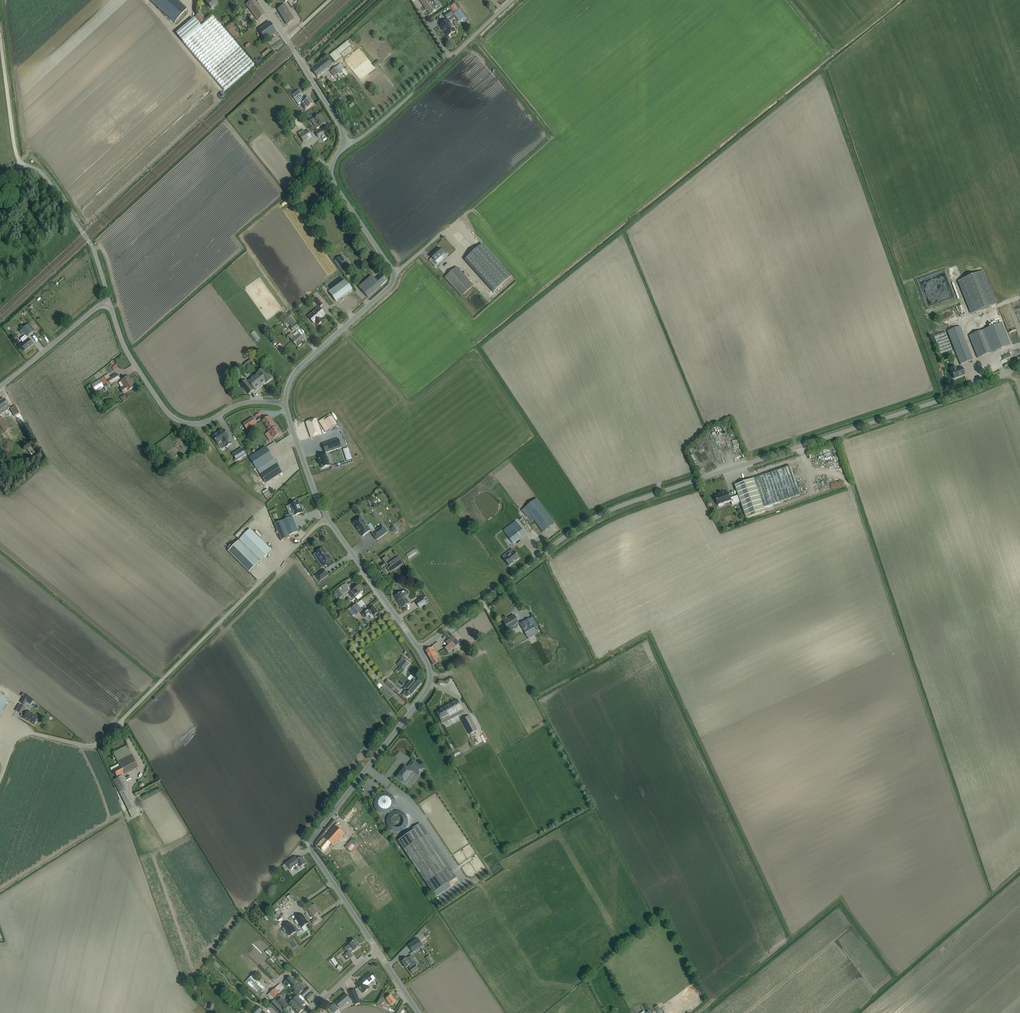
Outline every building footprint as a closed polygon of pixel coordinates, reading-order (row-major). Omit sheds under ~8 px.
[(156,6),(175,23),(187,9),(177,0),(149,0),(156,6)] [(207,3),(206,3),(211,9),(217,3),(215,0),(205,0),(207,3)] [(249,8),(258,21),(266,15),(258,4),(257,5),(254,0),(252,0),(246,4),(249,8)] [(433,0),(423,0),(421,2),(430,15),(434,12),(436,10),(433,6),(436,4),(433,0)] [(455,4),(450,7),(454,13),(459,10),(455,4)] [(285,5),(282,7),(278,10),(287,25),(295,21),(285,5)] [(447,19),(453,15),(450,10),(444,14),(447,19)] [(461,11),(455,15),(459,22),(466,18),(461,11)] [(194,18),(199,24),(204,19),(199,14),(194,18)] [(193,18),(176,33),(224,90),(254,65),(212,15),(200,26),(193,18)] [(448,20),(444,23),(440,25),(443,30),(444,29),(448,36),(455,32),(448,20)] [(232,22),(225,28),(234,39),(238,35),(231,27),(234,25),(232,22)] [(270,22),(266,25),(259,30),(266,40),(277,32),(270,22)] [(339,61),(346,55),(344,53),(355,44),(351,39),(334,54),(339,61)] [(319,66),(316,67),(312,71),(315,74),(315,75),(315,74),(317,77),(321,74),(333,65),(328,58),(318,65),(319,66)] [(338,66),(334,69),(330,72),(334,77),(338,74),(342,71),(338,66)] [(348,90),(343,93),(348,102),(353,99),(348,90)] [(299,91),(292,96),(294,98),(299,106),(301,104),(306,110),(313,104),(309,98),(306,100),(303,97),(301,93),(300,94),(299,91)] [(320,115),(316,117),(311,121),(313,124),(316,122),(319,127),(325,123),(320,115)] [(312,136),(308,130),(305,132),(304,130),(298,133),(303,142),(312,136)] [(482,244),(465,260),(493,292),(511,276),(482,244)] [(444,253),(439,248),(430,256),(430,255),(430,256),(432,258),(429,260),(435,266),(438,264),(436,261),(444,253)] [(352,270),(342,255),(335,261),(345,275),(352,270)] [(461,296),(474,285),(457,267),(445,278),(461,296)] [(996,305),(983,272),(957,282),(970,315),(996,305)] [(382,274),(378,277),(376,280),(372,276),(359,288),(368,297),(387,280),(382,274)] [(352,289),(349,285),(345,279),(328,291),(333,298),(336,302),(352,289)] [(320,308),(309,318),(314,324),(315,323),(317,326),(320,323),(318,320),(320,319),(320,320),(321,319),(320,318),(325,314),(320,308)] [(290,327),(293,331),(298,327),(291,318),(289,316),(285,319),(291,326),(290,327)] [(977,358),(1010,345),(1001,323),(969,336),(977,358)] [(33,332),(30,328),(27,325),(22,329),(27,336),(33,332)] [(973,360),(971,355),(960,326),(947,331),(960,364),(973,360)] [(297,345),(298,347),(302,344),(300,343),(304,339),(297,332),(293,335),(291,332),(288,336),(291,340),(296,346),(297,345)] [(33,344),(29,340),(25,335),(20,339),(23,343),(20,345),(25,351),(33,344)] [(280,343),(276,347),(281,352),(285,348),(280,343)] [(955,366),(950,368),(954,379),(964,375),(962,367),(956,369),(955,366)] [(268,375),(264,371),(263,369),(258,372),(248,381),(246,380),(240,384),(249,394),(255,389),(256,390),(266,382),(266,383),(271,379),(268,375)] [(99,380),(91,385),(93,388),(95,392),(103,387),(104,388),(116,382),(120,379),(117,374),(112,376),(110,378),(108,374),(99,380)] [(121,381),(118,383),(121,388),(120,389),(123,393),(131,389),(135,386),(133,382),(132,383),(130,380),(128,376),(124,379),(121,381)] [(6,403),(4,399),(0,401),(0,414),(3,412),(1,409),(5,407),(7,409),(10,408),(8,405),(6,403)] [(337,424),(330,414),(319,421),(325,432),(337,424)] [(262,421),(265,425),(269,432),(274,438),(281,433),(277,427),(276,427),(269,416),(262,421)] [(11,428),(2,417),(0,419),(0,425),(5,432),(11,428)] [(247,430),(257,424),(253,418),(243,424),(247,430)] [(321,434),(316,419),(306,422),(311,438),(321,434)] [(224,429),(213,436),(213,437),(213,438),(215,441),(216,441),(218,445),(222,442),(226,447),(232,443),(228,438),(229,438),(224,429)] [(339,439),(323,444),(326,453),(341,447),(339,439)] [(32,446),(27,449),(30,454),(35,450),(32,446)] [(266,447),(262,449),(249,458),(257,470),(274,459),(266,447)] [(246,455),(242,448),(233,454),(237,461),(246,455)] [(353,448),(346,453),(351,461),(359,456),(353,448)] [(326,454),(318,457),(319,461),(320,465),(321,465),(322,468),(330,466),(326,454)] [(339,458),(344,466),(349,463),(344,455),(339,458)] [(277,463),(273,466),(260,474),(266,483),(283,472),(277,463)] [(800,495),(792,471),(790,466),(734,485),(738,495),(740,502),(746,519),(765,512),(763,508),(800,495)] [(329,470),(331,475),(339,472),(337,467),(329,470)] [(740,502),(738,495),(730,498),(728,492),(723,493),(719,494),(719,495),(715,496),(718,505),(719,507),(724,505),(723,503),(731,501),(732,505),(740,502)] [(555,523),(552,519),(536,499),(524,508),(543,532),(555,523)] [(293,512),(285,515),(287,519),(292,517),(295,516),(303,512),(302,509),(301,510),(298,502),(296,502),(295,502),(292,503),(294,508),(292,509),(293,511),(293,512)] [(292,517),(287,519),(274,524),(281,541),(290,538),(289,535),(298,532),(292,517)] [(371,531),(361,517),(353,523),(362,537),(371,531)] [(526,534),(516,521),(503,530),(513,544),(526,534)] [(382,526),(372,533),(377,540),(387,532),(382,526)] [(240,540),(228,552),(249,573),(250,572),(261,561),(272,551),(250,529),(240,540)] [(325,567),(333,561),(329,555),(328,555),(323,548),(315,553),(319,558),(318,559),(320,562),(321,562),(325,567)] [(504,559),(509,566),(519,558),(514,551),(512,549),(509,551),(511,553),(504,559)] [(389,572),(403,563),(398,556),(390,562),(392,565),(387,569),(389,572)] [(325,569),(316,576),(320,582),(329,575),(325,569)] [(345,584),(335,592),(336,593),(333,595),(337,600),(350,590),(345,584)] [(349,593),(354,599),(355,597),(360,594),(363,592),(359,586),(355,589),(354,589),(351,591),(349,593)] [(409,603),(404,596),(408,594),(405,590),(395,596),(400,602),(399,603),(402,608),(409,603)] [(422,598),(420,599),(416,602),(420,608),(426,603),(422,598)] [(357,604),(348,610),(353,617),(362,610),(357,604)] [(367,612),(363,614),(365,618),(372,613),(373,616),(378,613),(374,607),(369,610),(367,612)] [(506,625),(502,627),(505,634),(517,627),(516,625),(519,624),(514,615),(507,619),(506,616),(502,619),(504,621),(503,621),(506,625)] [(529,618),(519,624),(523,630),(533,625),(529,618)] [(533,626),(524,631),(527,637),(536,632),(533,626)] [(458,643),(456,640),(453,636),(446,642),(449,645),(445,648),(448,652),(458,643)] [(437,654),(435,651),(433,647),(426,651),(433,665),(438,662),(435,655),(437,654)] [(409,664),(404,660),(399,666),(404,670),(409,664)] [(404,690),(405,691),(403,693),(404,694),(407,697),(408,697),(410,695),(411,695),(421,683),(415,678),(411,682),(404,690)] [(394,687),(387,680),(385,683),(392,689),(394,687)] [(26,694),(21,703),(24,705),(26,701),(30,704),(33,700),(26,694)] [(8,701),(0,696),(0,714),(8,701)] [(462,709),(457,700),(444,707),(444,708),(436,712),(441,721),(462,709)] [(25,715),(23,719),(34,725),(35,723),(36,723),(38,720),(37,719),(38,717),(28,710),(28,711),(25,709),(26,708),(20,704),(16,711),(22,715),(22,714),(25,715)] [(469,715),(461,720),(469,734),(477,730),(469,715)] [(133,758),(129,750),(127,746),(113,753),(120,767),(113,770),(115,775),(117,778),(113,780),(131,817),(138,814),(125,789),(128,787),(123,776),(126,774),(138,768),(133,758)] [(399,774),(396,777),(402,782),(403,781),(406,784),(414,774),(415,772),(419,775),(424,769),(413,761),(408,766),(411,769),(410,771),(405,767),(400,774),(399,774)] [(403,849),(426,883),(433,893),(456,877),(450,868),(427,834),(420,824),(410,831),(411,832),(398,841),(403,849)] [(344,834),(339,829),(335,825),(317,846),(323,851),(330,844),(333,846),(344,834)] [(346,848),(351,852),(358,843),(352,839),(346,848)] [(294,858),(290,860),(286,863),(290,870),(298,864),(301,867),(305,864),(301,858),(296,860),(294,858)] [(309,909),(307,910),(310,914),(314,920),(311,921),(314,925),(315,924),(319,921),(317,918),(316,918),(314,915),(319,912),(315,905),(311,908),(309,909)] [(295,919),(302,928),(308,923),(302,914),(295,919)] [(290,936),(296,932),(290,923),(284,927),(290,936)] [(419,944),(414,939),(404,948),(409,953),(419,944)] [(355,940),(351,943),(350,944),(348,946),(344,948),(346,950),(349,948),(352,946),(355,950),(360,947),(355,940)] [(347,961),(350,958),(350,959),(353,956),(349,951),(346,953),(343,956),(347,961)] [(406,959),(402,962),(406,968),(408,966),(410,968),(409,969),(412,973),(416,970),(418,969),(415,965),(417,964),(415,961),(411,956),(407,959),(407,958),(406,959)] [(367,985),(371,982),(375,979),(370,973),(356,985),(363,993),(369,988),(367,985)] [(265,988),(252,975),(245,982),(260,996),(263,994),(261,992),(265,988)] [(295,990),(300,995),(299,994),(303,990),(297,984),(290,977),(283,984),(286,987),(288,985),(289,984),(290,985),(293,988),(293,987),(296,990),(295,990)] [(284,988),(280,984),(266,996),(271,1001),(284,988)] [(316,996),(308,988),(301,995),(303,998),(306,995),(308,996),(306,999),(309,1002),(316,996)] [(298,997),(300,995),(295,990),(293,992),(295,994),(291,998),(290,997),(303,1010),(294,1001),(295,1001),(303,1009),(305,1008),(303,1006),(305,1004),(298,997)] [(360,1002),(357,994),(355,990),(349,992),(351,997),(352,1001),(353,1000),(355,1004),(360,1002)] [(350,1000),(349,998),(346,994),(335,1003),(340,1008),(350,1000)] [(387,994),(383,997),(380,999),(379,1001),(380,1001),(378,1006),(381,1007),(382,1005),(385,1003),(385,1004),(388,1002),(390,1005),(396,1002),(391,995),(389,997),(387,994)] [(303,1010),(290,997),(287,1000),(289,1003),(298,1012),(300,1012),(303,1010)] [(283,1010),(284,1011),(285,1010),(285,1011),(290,1006),(281,998),(277,1001),(284,1008),(283,1010)] [(277,1001),(277,1002),(275,1000),(270,1005),(277,1012),(278,1012),(279,1012),(282,1012),(284,1011),(283,1010),(284,1008),(277,1001)] [(334,1012),(335,1012),(341,1012),(338,1010),(334,1004),(330,1007),(334,1012)] [(399,1008),(396,1012),(401,1012),(403,1010),(405,1007),(405,1006),(402,1004),(399,1008)]
